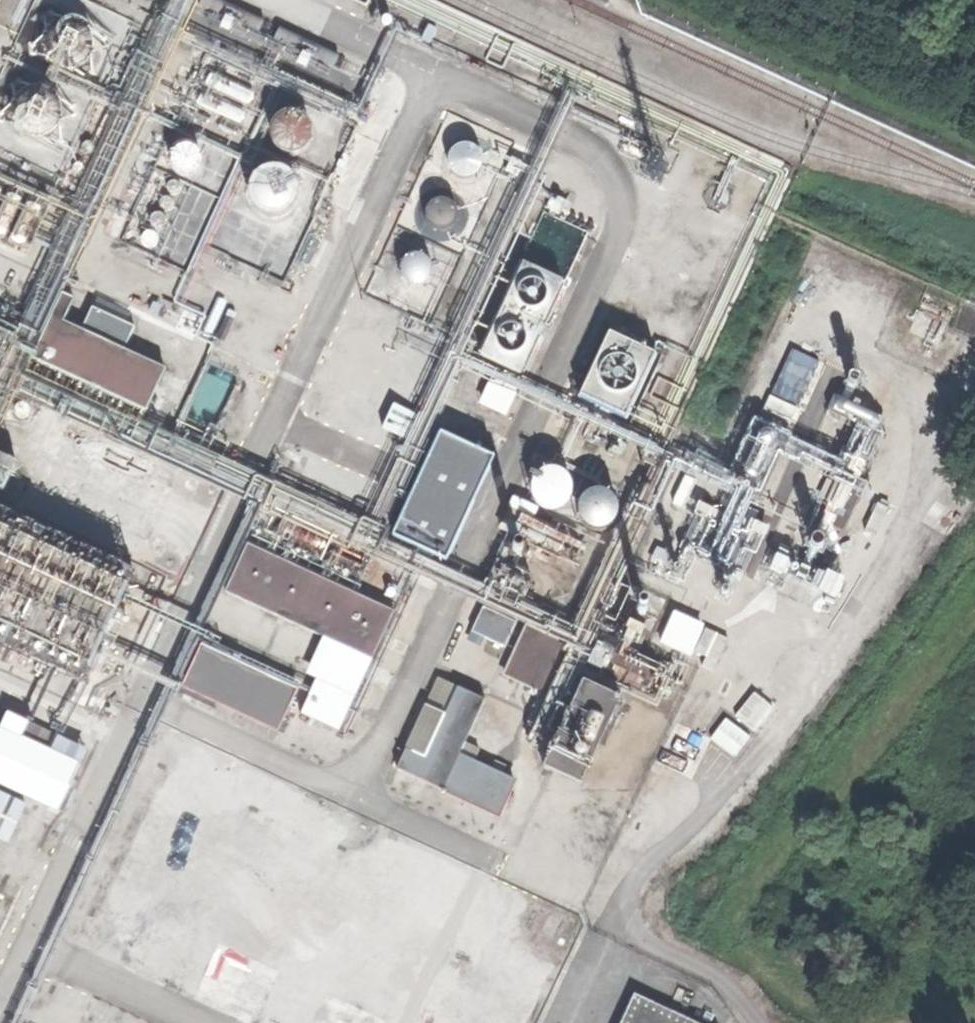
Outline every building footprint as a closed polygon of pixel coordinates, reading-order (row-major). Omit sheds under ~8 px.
[(77,175),(151,15),(119,0),(45,0),(34,23),(0,97),(0,140),(77,175)] [(34,23),(45,0),(16,0),(10,11),(34,23)] [(217,52),(185,121),(248,150),(254,137),(280,81),(217,52)] [(362,77),(355,96),(375,103),(382,84),(362,77)] [(366,121),(280,81),(254,137),(340,177),(366,121)] [(460,105),(373,295),(409,311),(437,324),(524,134),(460,105)] [(185,121),(134,231),(197,260),(208,237),(248,150),(185,121)] [(294,276),(340,177),(254,137),(248,150),(208,237),(294,276)] [(33,254),(57,202),(0,176),(0,239),(33,254)] [(457,387),(509,411),(595,220),(543,196),(457,387)] [(15,324),(27,300),(0,285),(0,316),(15,324)] [(573,397),(631,423),(667,345),(626,326),(630,317),(613,309),(573,397)] [(99,310),(89,332),(125,349),(136,327),(99,310)] [(426,350),(437,324),(409,311),(397,337),(412,344),(426,350)] [(34,377),(140,426),(167,368),(125,349),(89,332),(61,319),(34,377)] [(4,377),(22,339),(0,328),(0,375),(4,377)] [(392,339),(384,342),(381,349),(384,357),(391,360),(398,357),(402,350),(399,342),(392,339)] [(438,355),(426,350),(412,344),(399,373),(393,386),(418,398),(438,355)] [(384,406),(393,386),(399,373),(341,347),(322,388),(328,391),(301,451),(316,459),(310,473),(334,485),(373,400),(384,406)] [(192,419),(218,430),(247,366),(221,355),(192,419)] [(32,427),(38,423),(40,416),(37,409),(30,407),(23,411),(21,418),(24,425),(32,427)] [(389,422),(405,429),(411,414),(395,407),(389,422)] [(362,452),(383,461),(394,436),(373,427),(362,452)] [(60,445),(37,494),(154,548),(177,498),(60,445)] [(304,474),(309,469),(309,461),(303,455),(295,455),(289,461),(290,469),(296,475),(304,474)] [(566,503),(580,492),(582,474),(571,460),(553,458),(539,469),(537,487),(548,501),(566,503)] [(14,501),(27,471),(1,460),(0,463),(0,495),(14,501)] [(368,472),(354,478),(348,492),(353,506),(367,512),(381,507),(388,493),(382,479),(368,472)] [(294,501),(302,497),(304,490),(301,483),(294,480),(287,483),(284,491),(287,498),(294,501)] [(553,558),(582,572),(598,539),(524,503),(508,536),(525,544),(553,558)] [(343,505),(335,508),(332,515),(335,522),(342,525),(349,522),(352,515),(349,508),(343,505)] [(128,589),(135,574),(0,511),(0,529),(128,589)] [(268,513),(254,545),(373,599),(388,566),(268,513)] [(369,515),(362,517),(359,524),(361,531),(368,534),(375,531),(378,525),(376,518),(369,515)] [(421,528),(412,548),(445,564),(455,544),(421,528)] [(93,664),(128,589),(0,529),(0,620),(93,664)] [(532,603),(553,558),(525,544),(503,589),(532,603)] [(234,589),(325,630),(378,654),(398,610),(373,599),(254,545),(234,589)] [(413,578),(388,566),(373,599),(398,610),(413,578)] [(614,598),(577,680),(622,700),(663,719),(684,672),(642,654),(666,601),(637,588),(629,605),(614,598)] [(717,669),(731,635),(668,610),(655,643),(717,669)] [(93,664),(0,620),(0,638),(86,679),(93,664)] [(484,641),(508,654),(518,636),(493,623),(484,641)] [(308,712),(345,729),(378,654),(325,630),(309,666),(325,673),(308,712)] [(214,634),(208,648),(268,675),(274,661),(214,634)] [(528,640),(508,683),(541,699),(561,655),(528,640)] [(187,696),(277,736),(298,689),(268,675),(208,648),(187,696)] [(488,667),(502,674),(508,661),(494,655),(488,667)] [(578,695),(542,774),(581,791),(622,700),(577,680),(572,693),(578,695)] [(396,773),(495,823),(514,787),(474,768),(458,760),(465,744),(485,702),(452,688),(421,759),(407,751),(396,773)] [(754,688),(733,713),(755,731),(776,707),(754,688)] [(0,739),(0,779),(62,806),(83,761),(26,736),(34,718),(13,709),(0,739)] [(482,752),(465,744),(458,760),(474,768),(482,752)] [(18,845),(35,805),(0,790),(0,837),(18,845)]
